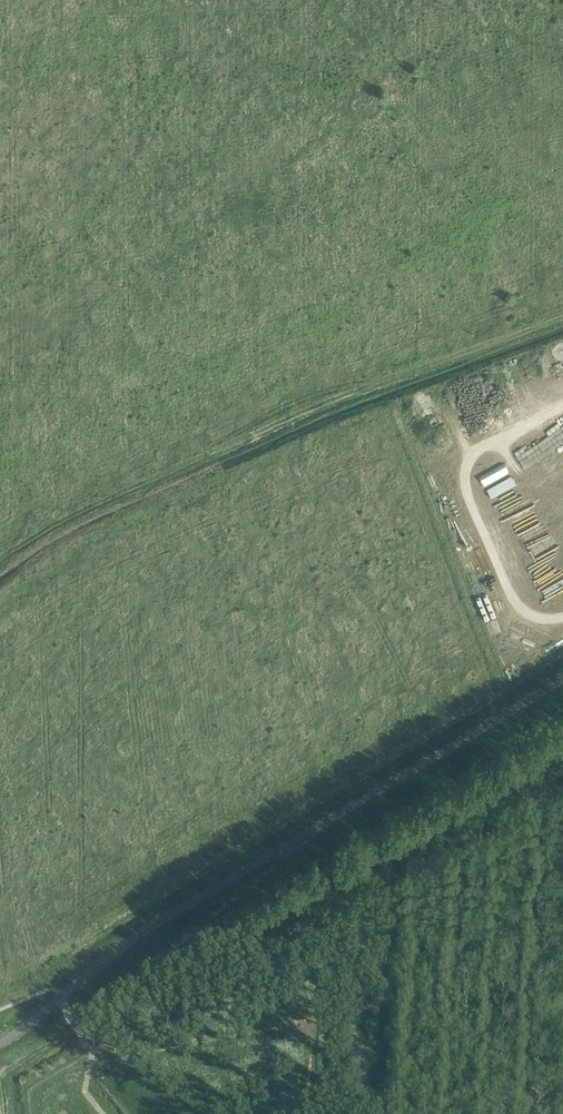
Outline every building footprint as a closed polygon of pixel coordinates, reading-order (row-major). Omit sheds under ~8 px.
[(455,540),(457,547),(467,545),(465,538),(455,540)] [(546,584),(546,585),(543,587),(548,595),(562,586),(557,577),(546,584)] [(490,608),(497,605),(491,591),(479,597),(485,611),(489,618),(494,616),(490,608)]
